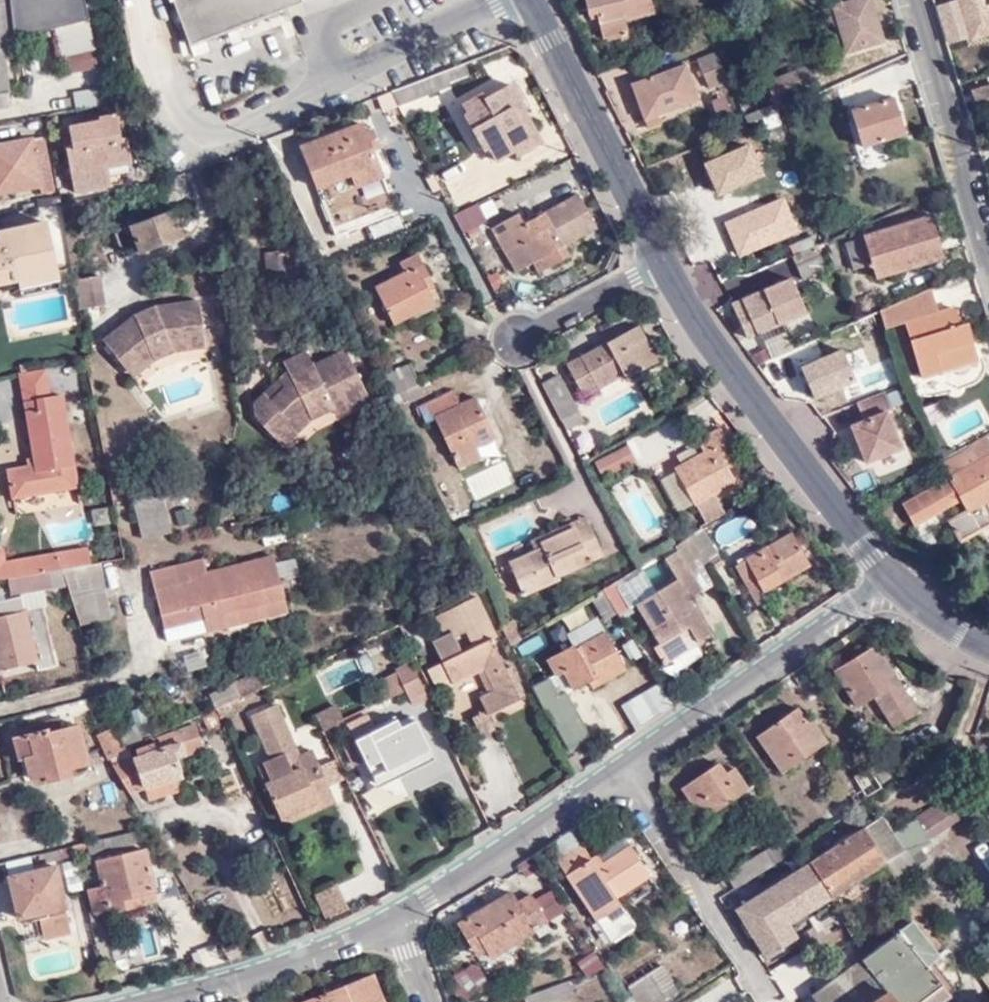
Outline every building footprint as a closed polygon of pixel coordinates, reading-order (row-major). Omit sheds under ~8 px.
[(8,109),(6,94),(10,93),(6,63),(2,42),(13,39),(55,29),(90,20),(85,0),(0,0),(0,110),(8,109)] [(284,0),(173,0),(190,46),(287,8),(286,5),(284,0)] [(649,0),(584,0),(587,13),(596,12),(602,37),(628,31),(626,19),(653,12),(649,0)] [(843,3),(832,6),(846,51),(883,41),(871,0),(842,0),(843,3)] [(972,39),(982,36),(975,16),(988,11),(988,0),(960,0),(972,39)] [(982,36),(988,34),(988,11),(975,16),(982,36)] [(90,20),(55,29),(62,57),(64,57),(97,49),(90,20)] [(2,42),(6,63),(17,61),(13,39),(2,42)] [(97,49),(64,57),(67,74),(102,66),(98,49),(97,49)] [(726,77),(716,54),(698,62),(708,84),(726,77)] [(699,99),(687,64),(631,82),(644,118),(699,99)] [(748,123),(789,106),(805,99),(802,90),(818,82),(811,64),(766,83),(775,104),(745,117),(748,123)] [(444,83),(440,73),(400,88),(404,99),(444,83)] [(729,79),(734,90),(744,85),(739,74),(729,79)] [(38,115),(46,114),(73,109),(123,101),(120,83),(71,91),(71,95),(35,101),(38,115)] [(496,159),(514,150),(513,146),(529,137),(513,108),(521,104),(510,85),(485,98),(482,93),(464,102),(468,112),(466,113),(485,148),(489,147),(496,159)] [(974,90),(980,110),(988,107),(988,86),(974,90)] [(708,101),(714,118),(729,112),(724,96),(708,101)] [(904,133),(893,97),(851,110),(862,146),(904,133)] [(123,115),(117,116),(120,140),(126,139),(123,115)] [(120,140),(117,116),(99,120),(100,123),(62,131),(74,194),(109,187),(106,169),(123,166),(122,157),(129,155),(126,139),(120,140)] [(367,132),(363,124),(304,146),(337,234),(397,212),(373,149),(380,146),(374,130),(367,132)] [(513,146),(514,150),(518,157),(534,148),(529,137),(513,146)] [(0,145),(0,195),(41,187),(41,183),(52,181),(45,141),(33,142),(32,139),(0,145)] [(880,149),(860,153),(863,168),(884,163),(880,149)] [(122,157),(123,166),(130,165),(129,155),(122,157)] [(564,245),(597,227),(578,194),(524,223),(519,214),(494,228),(517,271),(534,262),(539,272),(569,254),(564,245)] [(462,235),(489,221),(479,202),(452,216),(462,235)] [(177,221),(197,214),(193,204),(116,233),(125,258),(183,236),(177,221)] [(877,277),(931,261),(926,240),(936,238),(930,215),(864,235),(864,238),(845,243),(852,269),(873,263),(877,277)] [(44,217),(0,227),(0,236),(46,230),(44,217)] [(55,268),(46,230),(0,236),(0,281),(15,278),(55,268)] [(926,240),(931,261),(941,258),(936,238),(926,240)] [(815,246),(792,255),(802,279),(825,269),(815,246)] [(424,282),(430,278),(419,254),(402,262),(406,272),(378,286),(396,324),(434,304),(428,290),(424,282)] [(16,284),(57,274),(55,268),(15,278),(16,284)] [(74,280),(79,308),(103,305),(98,275),(74,280)] [(742,303),(740,299),(731,303),(747,337),(805,312),(790,277),(754,293),(755,297),(742,303)] [(434,287),(430,278),(424,282),(428,290),(434,287)] [(937,313),(929,287),(879,310),(885,329),(905,322),(921,377),(940,372),(977,361),(965,323),(958,325),(953,308),(937,313)] [(754,293),(740,299),(742,303),(755,297),(754,293)] [(143,318),(142,313),(132,318),(104,340),(124,365),(147,346),(154,360),(175,352),(207,346),(200,301),(155,307),(148,311),(150,315),(143,318)] [(656,361),(640,328),(608,344),(606,342),(567,363),(585,396),(623,375),(626,377),(656,361)] [(822,334),(799,345),(800,347),(805,358),(810,370),(834,359),(822,334)] [(147,346),(124,365),(132,376),(154,360),(147,346)] [(805,358),(800,347),(782,355),(788,367),(805,358)] [(289,422),(298,432),(312,419),(333,410),(335,413),(369,397),(346,351),(313,366),(306,353),(284,363),(287,372),(279,380),(285,387),(271,400),(264,394),(253,404),(256,418),(273,437),(289,422)] [(401,393),(421,384),(412,363),(382,375),(393,397),(401,393)] [(76,365),(55,368),(59,392),(80,389),(76,365)] [(545,385),(569,432),(586,423),(562,376),(545,385)] [(285,387),(279,380),(264,394),(271,400),(285,387)] [(425,394),(421,384),(401,393),(405,403),(425,394)] [(854,403),(861,421),(844,427),(861,472),(906,456),(888,408),(900,404),(894,389),(854,403)] [(437,418),(456,457),(478,446),(497,437),(477,397),(460,404),(453,391),(421,407),(429,422),(437,418)] [(23,401),(33,457),(34,465),(27,466),(6,470),(11,497),(76,487),(60,395),(23,401)] [(283,447),(298,432),(289,422),(273,437),(283,447)] [(736,483),(728,469),(725,461),(731,457),(724,444),(728,442),(721,429),(692,444),(699,456),(677,468),(707,524),(725,513),(715,495),(736,483)] [(986,433),(942,457),(952,475),(988,454),(988,439),(986,433)] [(627,444),(593,462),(602,477),(635,459),(627,444)] [(478,446),(456,457),(462,468),(482,458),(478,446)] [(952,475),(943,480),(946,486),(953,482),(966,505),(960,508),(962,511),(947,520),(960,542),(988,525),(988,454),(952,475)] [(34,465),(33,457),(25,458),(27,466),(34,465)] [(725,461),(728,469),(735,465),(731,457),(725,461)] [(173,533),(163,492),(134,499),(144,541),(173,533)] [(542,542),(590,521),(587,515),(530,540),(535,552),(544,547),(542,542)] [(601,548),(590,521),(542,542),(544,547),(535,552),(502,566),(506,575),(515,572),(524,594),(560,578),(559,575),(602,556),(599,549),(601,548)] [(721,560),(702,529),(690,537),(702,556),(707,564),(709,568),(721,560)] [(748,562),(746,558),(734,565),(756,606),(767,600),(763,592),(811,566),(792,533),(763,548),(765,553),(748,562)] [(716,580),(709,568),(707,564),(702,556),(690,537),(689,537),(678,544),(675,546),(677,550),(702,589),(716,580)] [(90,565),(87,548),(6,560),(2,547),(0,548),(0,579),(10,578),(61,569),(83,565),(90,565)] [(763,548),(746,558),(748,562),(765,553),(763,548)] [(702,589),(677,550),(664,558),(677,578),(636,604),(648,622),(650,620),(663,641),(654,646),(664,662),(712,632),(690,596),(701,589),(702,589)] [(209,574),(155,589),(160,612),(170,641),(289,611),(275,556),(209,574)] [(152,573),(155,589),(209,574),(204,559),(152,573)] [(106,588),(101,562),(90,565),(83,565),(61,569),(67,585),(71,597),(106,588)] [(67,585),(61,569),(10,578),(12,595),(21,593),(45,589),(67,585)] [(635,612),(616,582),(605,589),(619,612),(623,619),(635,612)] [(47,605),(45,589),(21,593),(22,596),(25,610),(43,606),(47,605)] [(606,619),(619,612),(605,589),(592,596),(606,619)] [(22,596),(5,600),(0,601),(0,670),(36,662),(38,671),(58,666),(43,606),(25,610),(22,596)] [(478,598),(456,608),(467,632),(474,647),(442,662),(452,684),(484,669),(491,665),(501,687),(495,690),(480,697),(487,714),(488,715),(525,698),(510,666),(504,669),(491,640),(497,636),(478,598)] [(467,632),(456,608),(436,618),(446,642),(467,632)] [(513,620),(504,625),(514,645),(522,639),(513,620)] [(596,676),(601,683),(626,669),(606,633),(574,650),(572,646),(548,660),(555,674),(563,671),(573,688),(589,679),(596,676)] [(918,713),(876,647),(835,672),(857,707),(874,698),(894,728),(918,713)] [(452,684),(442,662),(429,669),(439,690),(452,684)] [(411,664),(386,676),(395,695),(405,691),(411,702),(426,694),(411,664)] [(484,669),(495,690),(501,687),(491,665),(484,669)] [(262,687),(255,672),(232,682),(239,697),(262,687)] [(395,695),(386,676),(374,682),(383,701),(395,695)] [(594,687),(601,683),(596,676),(589,679),(594,687)] [(535,688),(546,712),(549,711),(570,748),(590,737),(566,694),(560,697),(551,679),(535,688)] [(215,710),(220,720),(238,711),(241,703),(239,699),(215,710)] [(329,785),(320,765),(314,751),(300,757),(293,760),(289,752),(296,748),(278,705),(254,715),(273,760),(257,767),(282,824),(335,802),(329,785)] [(315,717),(322,731),(343,721),(337,706),(315,717)] [(588,733),(606,726),(598,707),(580,715),(588,733)] [(827,743),(816,727),(811,730),(808,725),(798,711),(757,737),(782,774),(827,743)] [(494,730),(488,715),(487,714),(472,721),(480,737),(494,730)] [(348,726),(355,740),(365,761),(374,778),(431,750),(415,718),(401,725),(398,720),(376,731),(368,716),(348,726)] [(47,730),(31,734),(35,755),(26,758),(31,777),(46,774),(47,780),(71,774),(70,766),(89,761),(80,726),(64,729),(60,718),(45,721),(47,730)] [(811,730),(816,727),(812,721),(808,725),(811,730)] [(113,764),(129,791),(144,787),(174,779),(179,777),(173,758),(201,748),(193,725),(155,738),(157,743),(146,747),(148,751),(136,756),(113,764)] [(121,751),(111,727),(95,733),(106,759),(108,757),(121,751)] [(35,755),(31,734),(15,738),(20,759),(26,758),(35,755)] [(365,761),(355,740),(344,746),(354,765),(365,761)] [(134,751),(136,756),(148,751),(146,747),(134,751)] [(293,760),(300,757),(296,748),(289,752),(293,760)] [(894,759),(882,765),(892,778),(902,772),(894,759)] [(333,760),(320,765),(329,785),(342,781),(333,760)] [(726,775),(719,764),(681,789),(703,821),(734,799),(743,810),(764,794),(756,784),(748,789),(734,770),(726,775)] [(892,778),(882,765),(872,771),(882,785),(892,778)] [(861,786),(867,798),(881,790),(869,769),(855,776),(861,786)] [(174,779),(144,787),(148,800),(178,791),(174,779)] [(854,806),(856,804),(867,798),(861,786),(846,795),(849,799),(854,806)] [(882,817),(810,863),(832,899),(885,864),(906,851),(909,856),(921,848),(932,842),(929,837),(962,816),(977,806),(964,787),(893,834),(882,817)] [(986,819),(977,806),(962,816),(970,829),(986,819)] [(136,842),(134,832),(89,842),(90,849),(91,852),(136,842)] [(75,845),(77,853),(90,849),(89,842),(75,845)] [(791,856),(782,842),(766,852),(775,865),(791,856)] [(40,864),(77,856),(77,853),(75,845),(38,854),(40,864)] [(648,878),(630,847),(597,868),(582,846),(559,860),(611,943),(636,928),(617,898),(648,878)] [(909,856),(915,865),(917,868),(928,860),(921,848),(909,856)] [(111,912),(129,908),(126,898),(138,895),(156,891),(146,851),(97,861),(104,887),(90,891),(95,913),(110,909),(111,912)] [(906,851),(885,864),(894,880),(915,865),(909,856),(906,851)] [(726,876),(735,891),(775,865),(766,852),(726,876)] [(832,899),(810,863),(766,891),(768,894),(764,897),(768,904),(772,901),(788,926),(832,899)] [(65,908),(55,866),(9,876),(18,918),(65,908)] [(336,882),(312,893),(324,920),(348,909),(336,882)] [(138,895),(140,905),(158,902),(156,891),(138,895)] [(458,923),(471,947),(482,942),(487,950),(491,957),(535,931),(534,929),(546,921),(531,895),(518,903),(511,892),(458,923)] [(129,908),(140,905),(138,895),(126,898),(129,908)] [(857,947),(862,960),(911,923),(903,912),(857,947)] [(70,935),(66,915),(20,924),(25,944),(70,935)] [(949,995),(928,967),(937,959),(911,923),(862,960),(888,993),(876,1001),(940,1001),(949,995)] [(482,942),(471,947),(476,956),(487,950),(482,942)] [(595,953),(576,963),(584,979),(604,969),(595,953)] [(888,993),(862,960),(811,997),(815,1001),(876,1001),(888,993)] [(481,964),(454,971),(461,997),(488,990),(481,964)] [(662,968),(629,987),(634,997),(644,991),(652,1001),(662,1001),(678,993),(662,968)] [(374,975),(304,1001),(384,1001),(374,975)] [(528,996),(530,1001),(559,1001),(573,997),(568,981),(528,996)]
